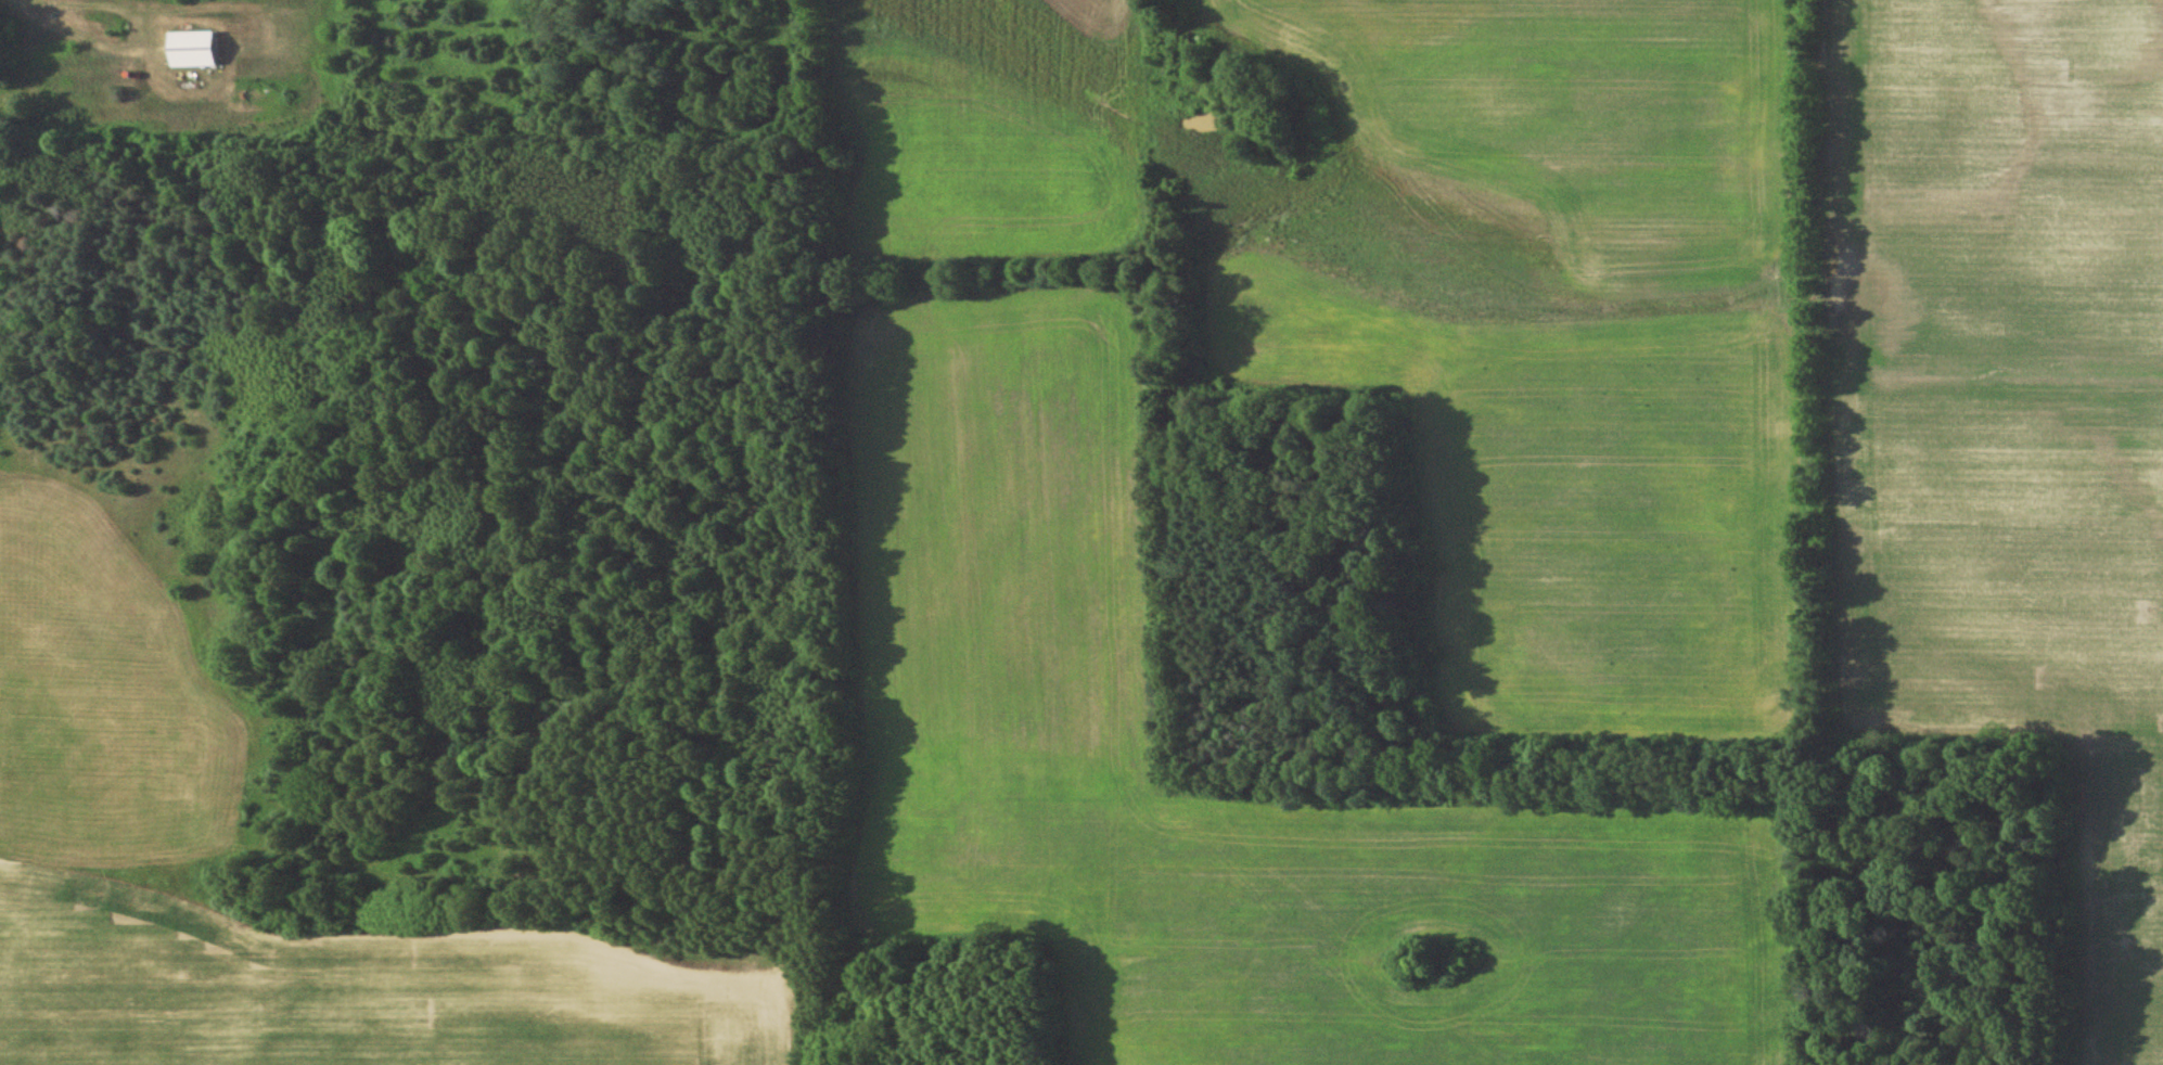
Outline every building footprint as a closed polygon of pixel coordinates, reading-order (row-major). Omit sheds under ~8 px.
[(176,66),(223,65),(222,31),(176,32),(176,66)]
